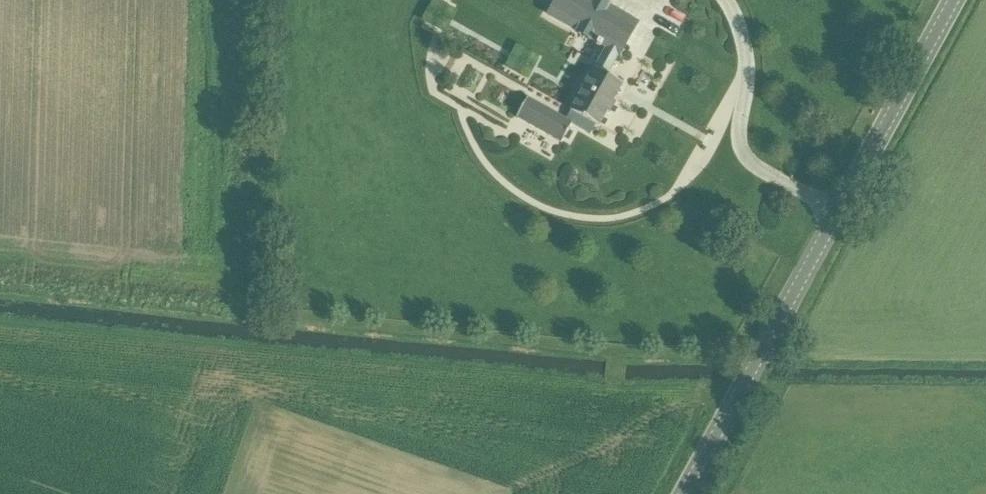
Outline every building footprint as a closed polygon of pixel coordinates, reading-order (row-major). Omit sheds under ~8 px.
[(597,0),(556,0),(548,15),(598,43),(597,45),(601,47),(602,44),(607,47),(620,55),(626,45),(596,27),(608,6),(597,0)] [(583,89),(566,120),(527,99),(516,118),(575,151),(585,132),(603,142),(608,133),(612,135),(620,121),(622,122),(630,109),(627,108),(636,92),(595,68),(590,76),(588,75),(580,88),(583,89)]
